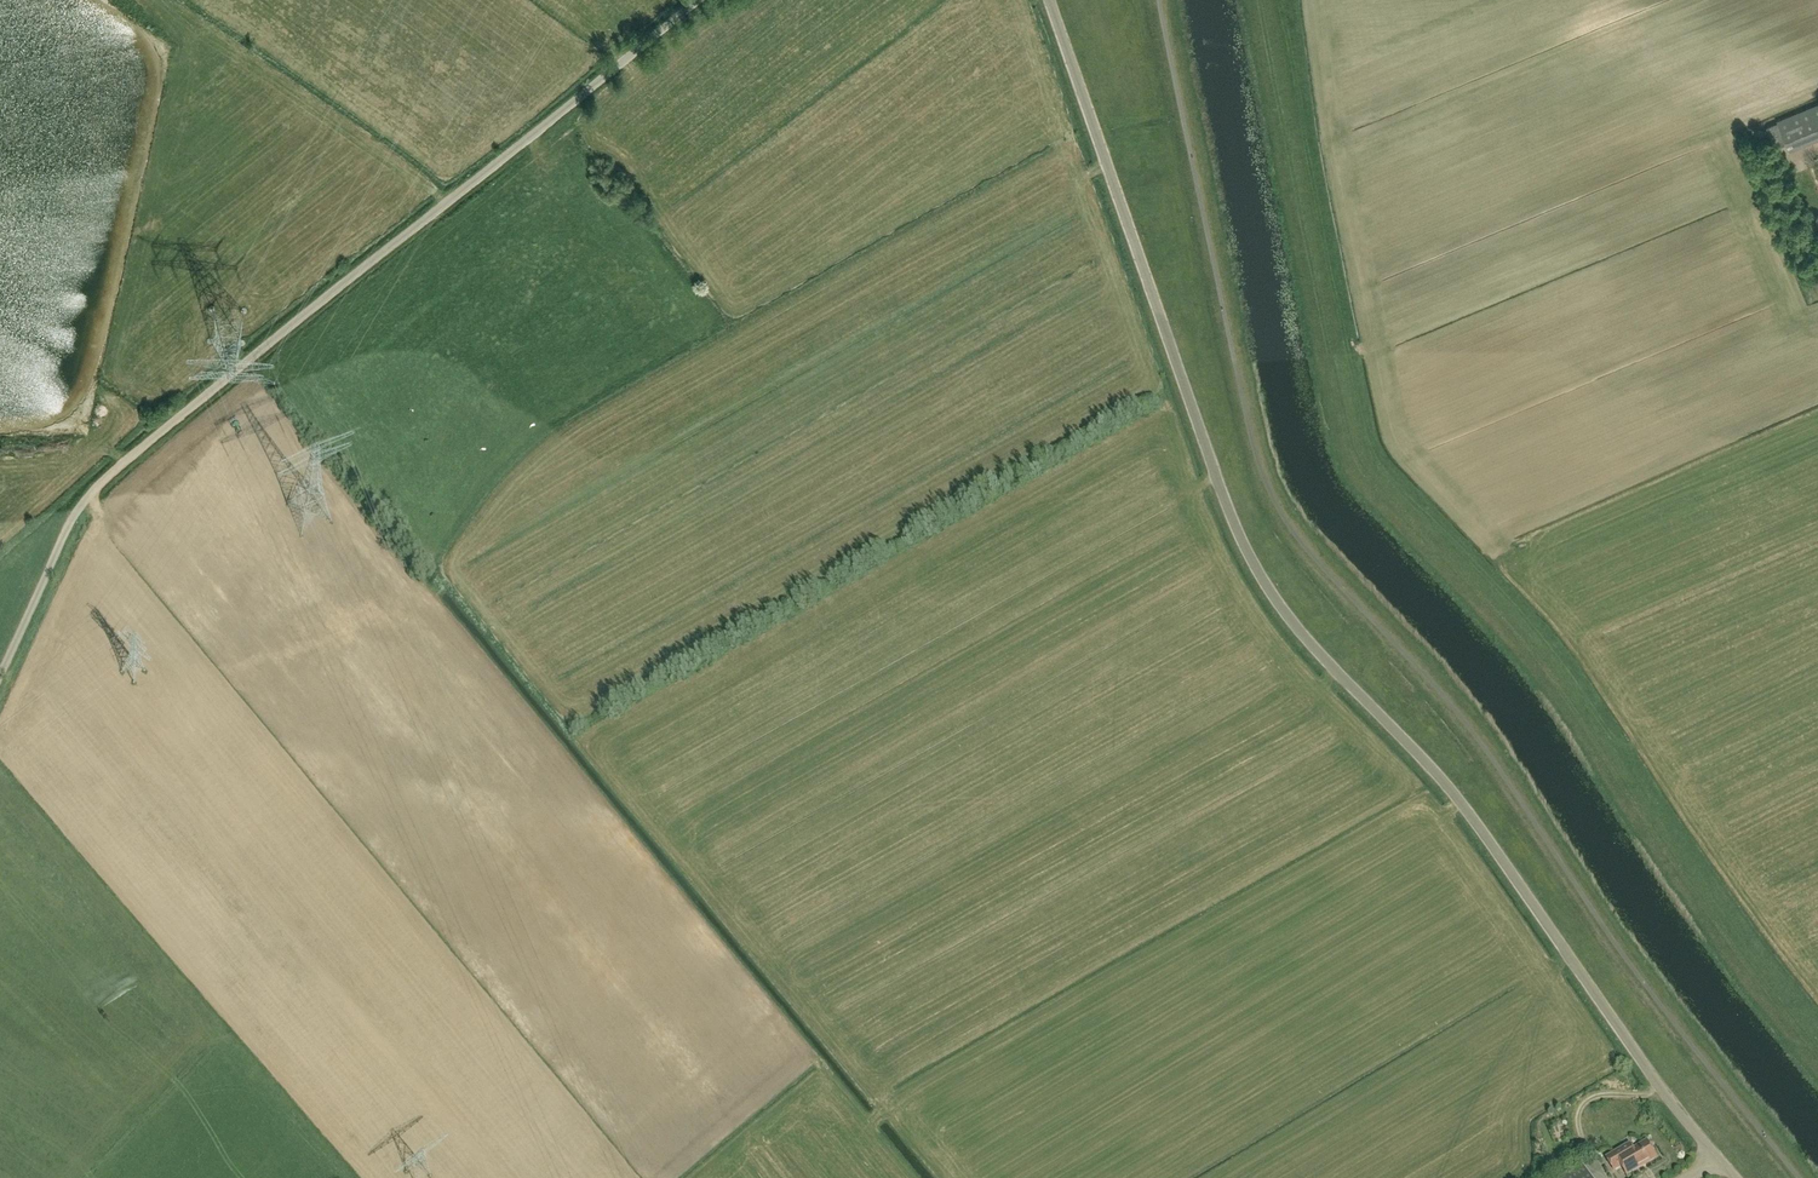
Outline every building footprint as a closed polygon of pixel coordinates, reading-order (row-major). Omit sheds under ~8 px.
[(1817,138),(1817,103),(1777,121),(1789,150),(1817,138)] [(1632,1149),(1629,1144),(1606,1158),(1614,1170),(1621,1166),(1627,1175),(1642,1166),(1642,1167),(1643,1166),(1641,1164),(1646,1162),(1647,1164),(1648,1163),(1647,1163),(1656,1158),(1646,1141),(1632,1149)] [(1583,1166),(1563,1177),(1590,1177),(1583,1166)]
